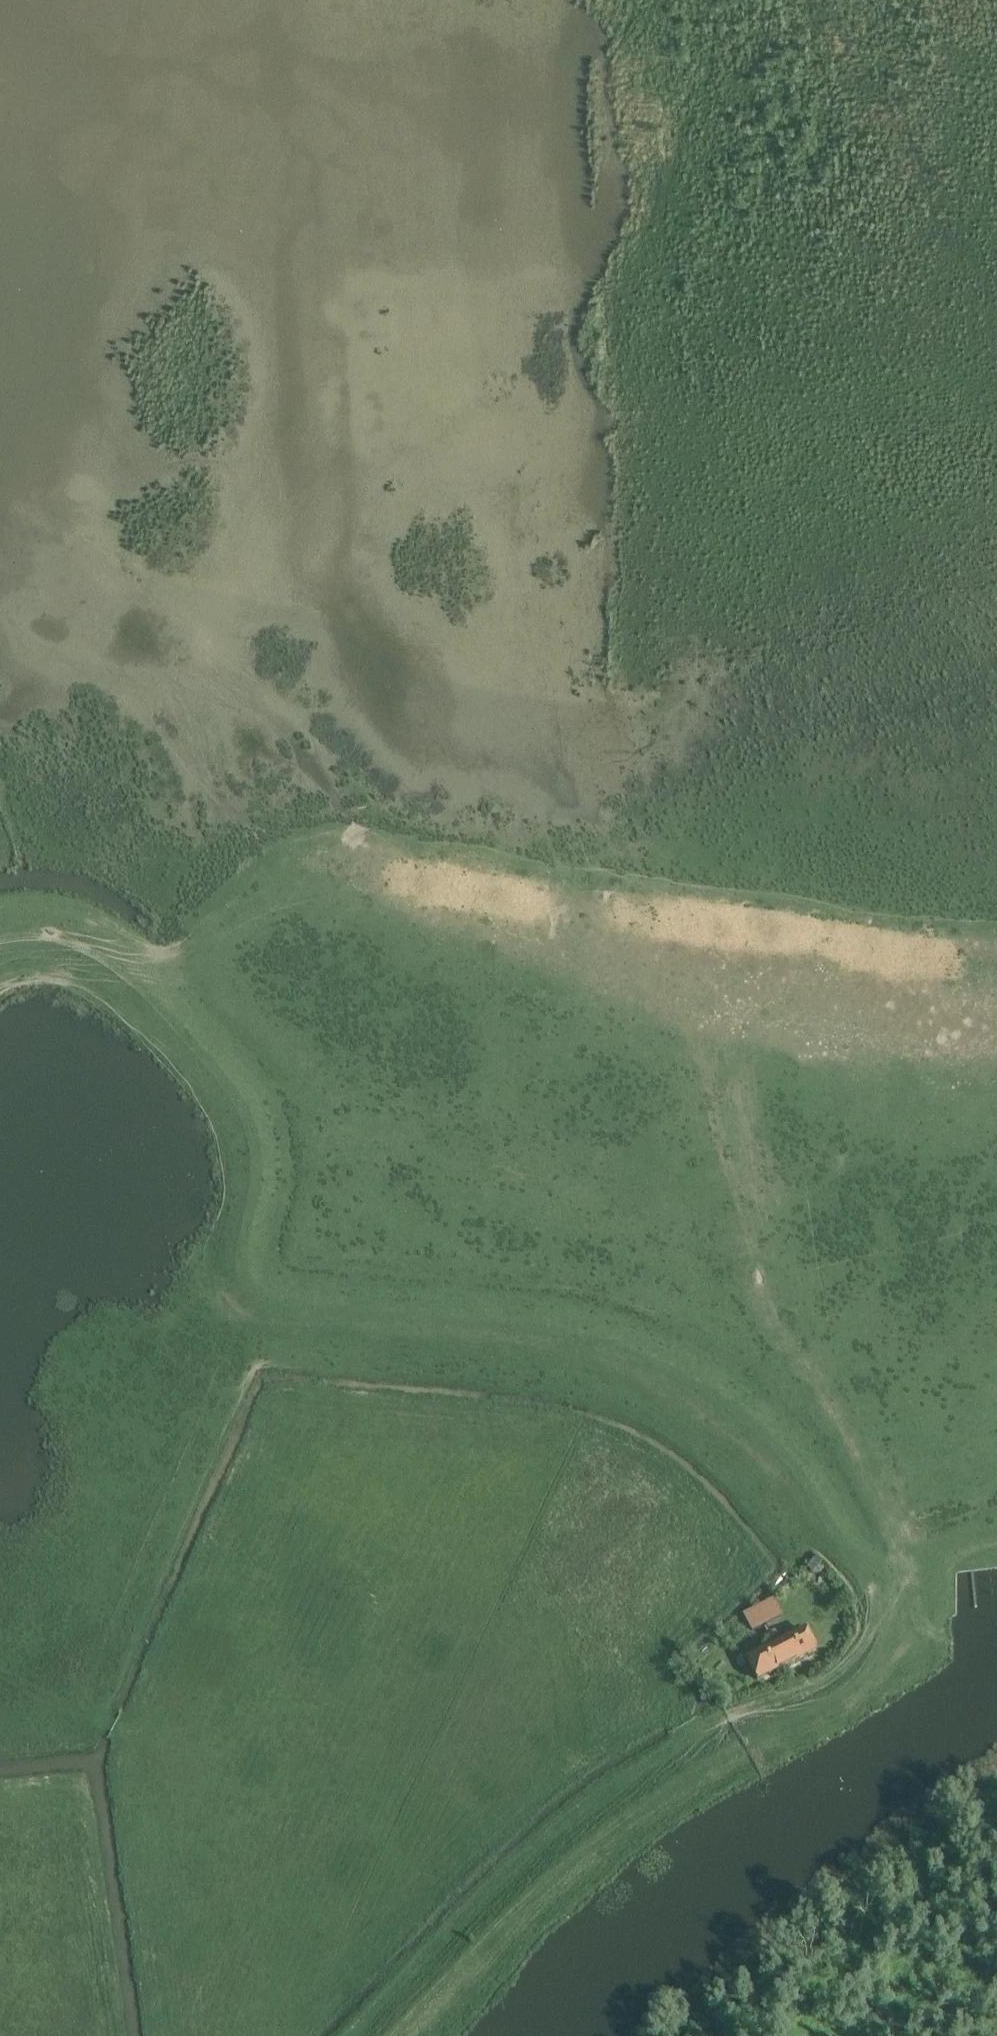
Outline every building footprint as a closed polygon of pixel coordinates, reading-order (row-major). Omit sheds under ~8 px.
[(762,1614),(768,1622),(779,1615),(772,1606),(762,1614)] [(787,1666),(817,1651),(806,1631),(777,1646),(787,1666)] [(787,1666),(777,1646),(748,1660),(759,1681),(787,1666)]
